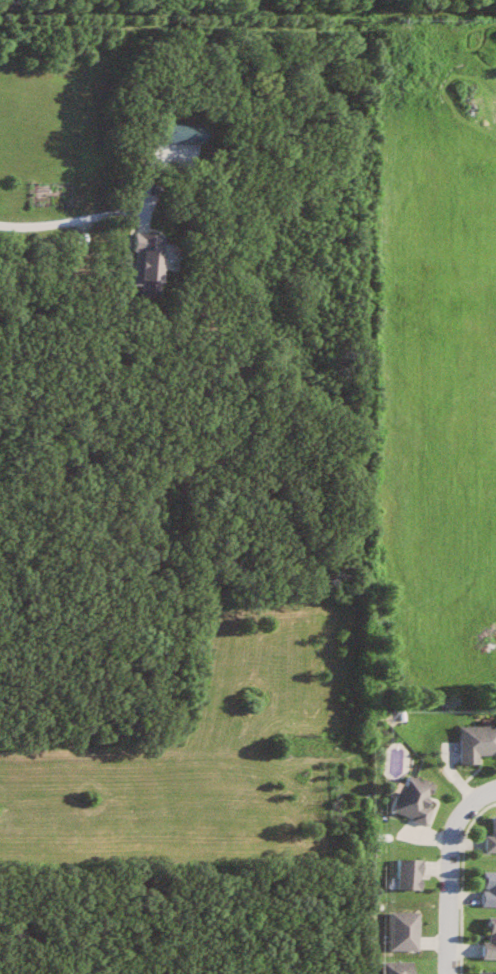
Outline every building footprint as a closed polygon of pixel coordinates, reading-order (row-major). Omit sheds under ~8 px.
[(210,122),(174,121),(174,113),(164,113),(163,141),(209,143),(210,122)] [(170,235),(141,232),(134,287),(164,290),(170,235)] [(483,763),(483,755),(495,755),(495,726),(464,727),(464,764),(483,763)] [(394,812),(431,825),(437,808),(430,806),(437,785),(412,776),(406,794),(401,792),(394,812)] [(425,890),(426,860),(402,859),(401,889),(425,890)] [(489,872),(488,906),(495,906),(495,872),(489,872)] [(423,951),(424,913),(394,912),(394,951),(423,951)] [(488,959),(495,960),(495,917),(493,917),(493,943),(488,943),(488,959)] [(418,962),(387,962),(387,973),(418,973),(418,962)]
